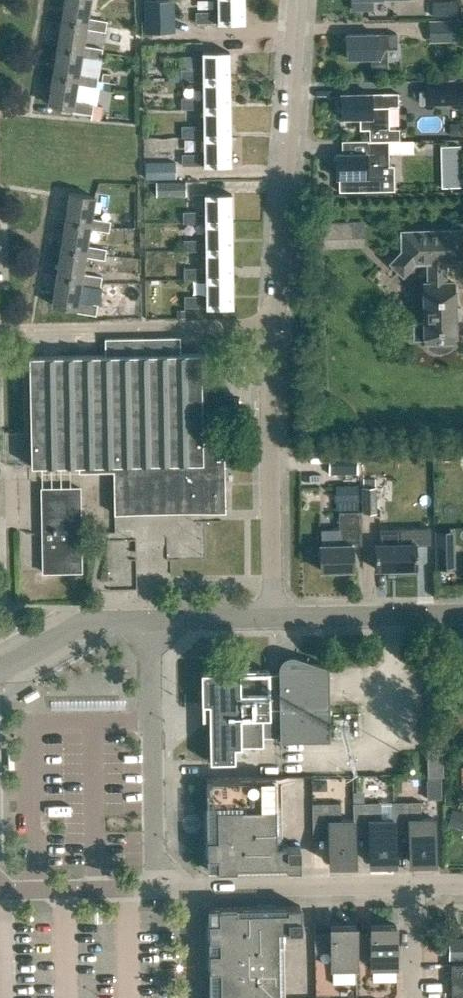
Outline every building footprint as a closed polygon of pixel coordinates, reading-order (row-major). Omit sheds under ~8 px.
[(87,25),(86,29),(105,32),(107,20),(87,17),(90,0),(65,0),(62,21),(87,25)] [(143,0),(144,26),(166,25),(166,0),(155,0),(143,0)] [(196,13),(196,24),(217,24),(218,25),(244,25),(244,0),(216,0),(216,12),(196,13)] [(351,9),(372,8),(372,0),(351,0),(351,9)] [(83,45),(86,29),(87,25),(62,21),(57,48),(82,52),(82,56),(100,59),(102,49),(83,45)] [(461,22),(429,23),(430,44),(462,43),(461,22)] [(346,59),(371,59),(371,66),(387,66),(387,49),(397,49),(397,35),(346,36),(346,59)] [(52,76),(78,80),(77,84),(95,87),(97,76),(79,73),(82,56),(82,52),(57,48),(52,76)] [(201,53),(201,71),(180,71),(180,83),(201,83),(201,84),(230,84),(229,53),(201,53)] [(442,70),(442,80),(454,80),(454,70),(442,70)] [(73,108),(72,111),(91,115),(93,104),(74,101),(77,84),(78,80),(52,76),(48,104),(73,108)] [(427,104),(462,104),(462,81),(427,81),(427,104)] [(201,84),(201,99),(180,100),(180,111),(202,111),(202,112),(230,111),(230,84),(201,84)] [(340,95),(341,118),(360,118),(360,129),(389,128),(389,108),(398,108),(398,95),(385,95),(340,95)] [(202,112),(202,127),(181,128),(181,139),(202,139),(202,140),(230,139),(230,111),(202,112)] [(202,155),(181,156),(182,166),(202,166),(202,167),(231,167),(230,139),(202,140),(202,155)] [(366,143),(367,154),(336,155),(337,179),(339,179),(339,193),(389,192),(389,191),(381,191),(381,169),(389,169),(388,143),(366,143)] [(460,146),(441,146),(442,187),(461,187),(460,146)] [(176,165),(148,165),(148,179),(176,179),(176,165)] [(185,181),(156,182),(156,196),(185,195),(185,181)] [(70,193),(65,221),(89,225),(88,229),(107,232),(109,221),(90,218),(93,197),(70,193)] [(203,195),(203,213),(182,213),(182,225),(204,224),(204,226),(232,226),(232,195),(203,195)] [(60,249),(85,253),(84,257),(103,260),(105,250),(85,247),(88,229),(89,225),(65,221),(60,249)] [(323,248),(365,247),(364,222),(322,223),(323,248)] [(204,241),(183,241),(183,253),(204,253),(204,254),(232,254),(232,238),(232,226),(204,226),(204,241)] [(423,283),(424,321),(413,321),(414,340),(425,339),(425,343),(430,343),(430,347),(435,350),(441,351),(447,350),(452,347),(451,342),(455,338),(454,283),(444,283),(444,262),(462,261),(462,236),(462,231),(401,231),(402,251),(391,263),(403,274),(410,267),(428,267),(429,283),(423,283)] [(56,277),(80,281),(79,285),(98,288),(100,277),(81,273),(84,257),(85,253),(60,249),(56,277)] [(204,254),(204,269),(184,269),(184,281),(204,281),(204,283),(233,283),(232,254),(204,254)] [(51,305),(76,309),(75,313),(94,316),(96,305),(77,302),(79,285),(80,281),(56,277),(51,305)] [(204,298),(184,299),(184,308),(204,308),(204,309),(222,309),(233,309),(233,283),(204,283),(204,298)] [(103,357),(33,358),(34,459),(81,459),(81,465),(115,465),(115,516),(225,515),(225,444),(199,444),(198,356),(180,356),(179,339),(103,339),(103,357)] [(329,474),(355,474),(355,454),(329,454),(329,474)] [(361,486),(362,513),(376,512),(376,486),(361,486)] [(81,487),(42,488),(44,572),(83,572),(81,487)] [(341,545),(320,546),(320,571),(353,570),(352,545),(362,545),(361,511),(340,511),(341,545)] [(163,523),(165,556),(203,554),(201,521),(163,523)] [(380,545),(375,545),(375,570),(388,569),(388,574),(417,574),(417,544),(431,544),(431,528),(380,529),(380,545)] [(448,570),(447,529),(432,530),(434,570),(448,570)] [(279,666),(279,674),(269,674),(269,671),(220,672),(220,674),(218,674),(215,675),(213,675),(211,677),(209,678),(207,680),(206,682),(205,684),(204,686),(203,688),(203,690),(203,692),(201,692),(202,705),(215,705),(215,716),(209,721),(210,762),(235,762),(235,747),(264,747),(263,718),(270,718),(270,710),(279,710),(280,742),(330,741),(329,667),(294,655),(292,655),(290,655),(288,655),(286,656),(285,656),(283,658),(282,659),(281,660),(280,662),(279,664),(279,666)] [(430,775),(442,774),(441,754),(429,755),(430,775)] [(274,870),(298,870),(298,847),(281,848),(280,778),(206,779),(206,812),(211,812),(211,839),(207,839),(207,872),(256,871),(256,867),(274,866),(274,870)] [(441,779),(427,780),(428,799),(442,798),(441,779)] [(316,780),(316,790),(324,790),(327,788),(327,780),(316,780)] [(353,791),(353,803),(365,803),(364,791),(353,791)] [(394,830),(409,830),(410,862),(435,862),(434,819),(421,819),(421,802),(393,803),(394,820),(394,830)] [(354,821),(354,831),(369,831),(370,863),(395,862),(394,830),(394,820),(381,820),(381,803),(365,803),(353,803),(353,821),(354,821)] [(341,804),(312,804),(313,832),(329,832),(330,864),(355,863),(354,831),(354,821),(353,821),(341,821),(341,804)] [(208,909),(208,924),(212,924),(213,968),(208,969),(209,997),(284,997),(283,930),(300,930),(300,908),(274,908),(275,912),(256,912),(256,908),(208,909)] [(356,937),(356,952),(371,951),(372,968),(397,968),(396,925),(371,926),(371,937),(356,937)] [(356,952),(356,937),(356,926),(331,927),(331,938),(314,938),(314,953),(331,952),(332,969),(357,969),(356,952)] [(449,940),(449,960),(462,960),(462,939),(449,940)] [(452,964),(452,996),(462,996),(462,964),(452,964)]
